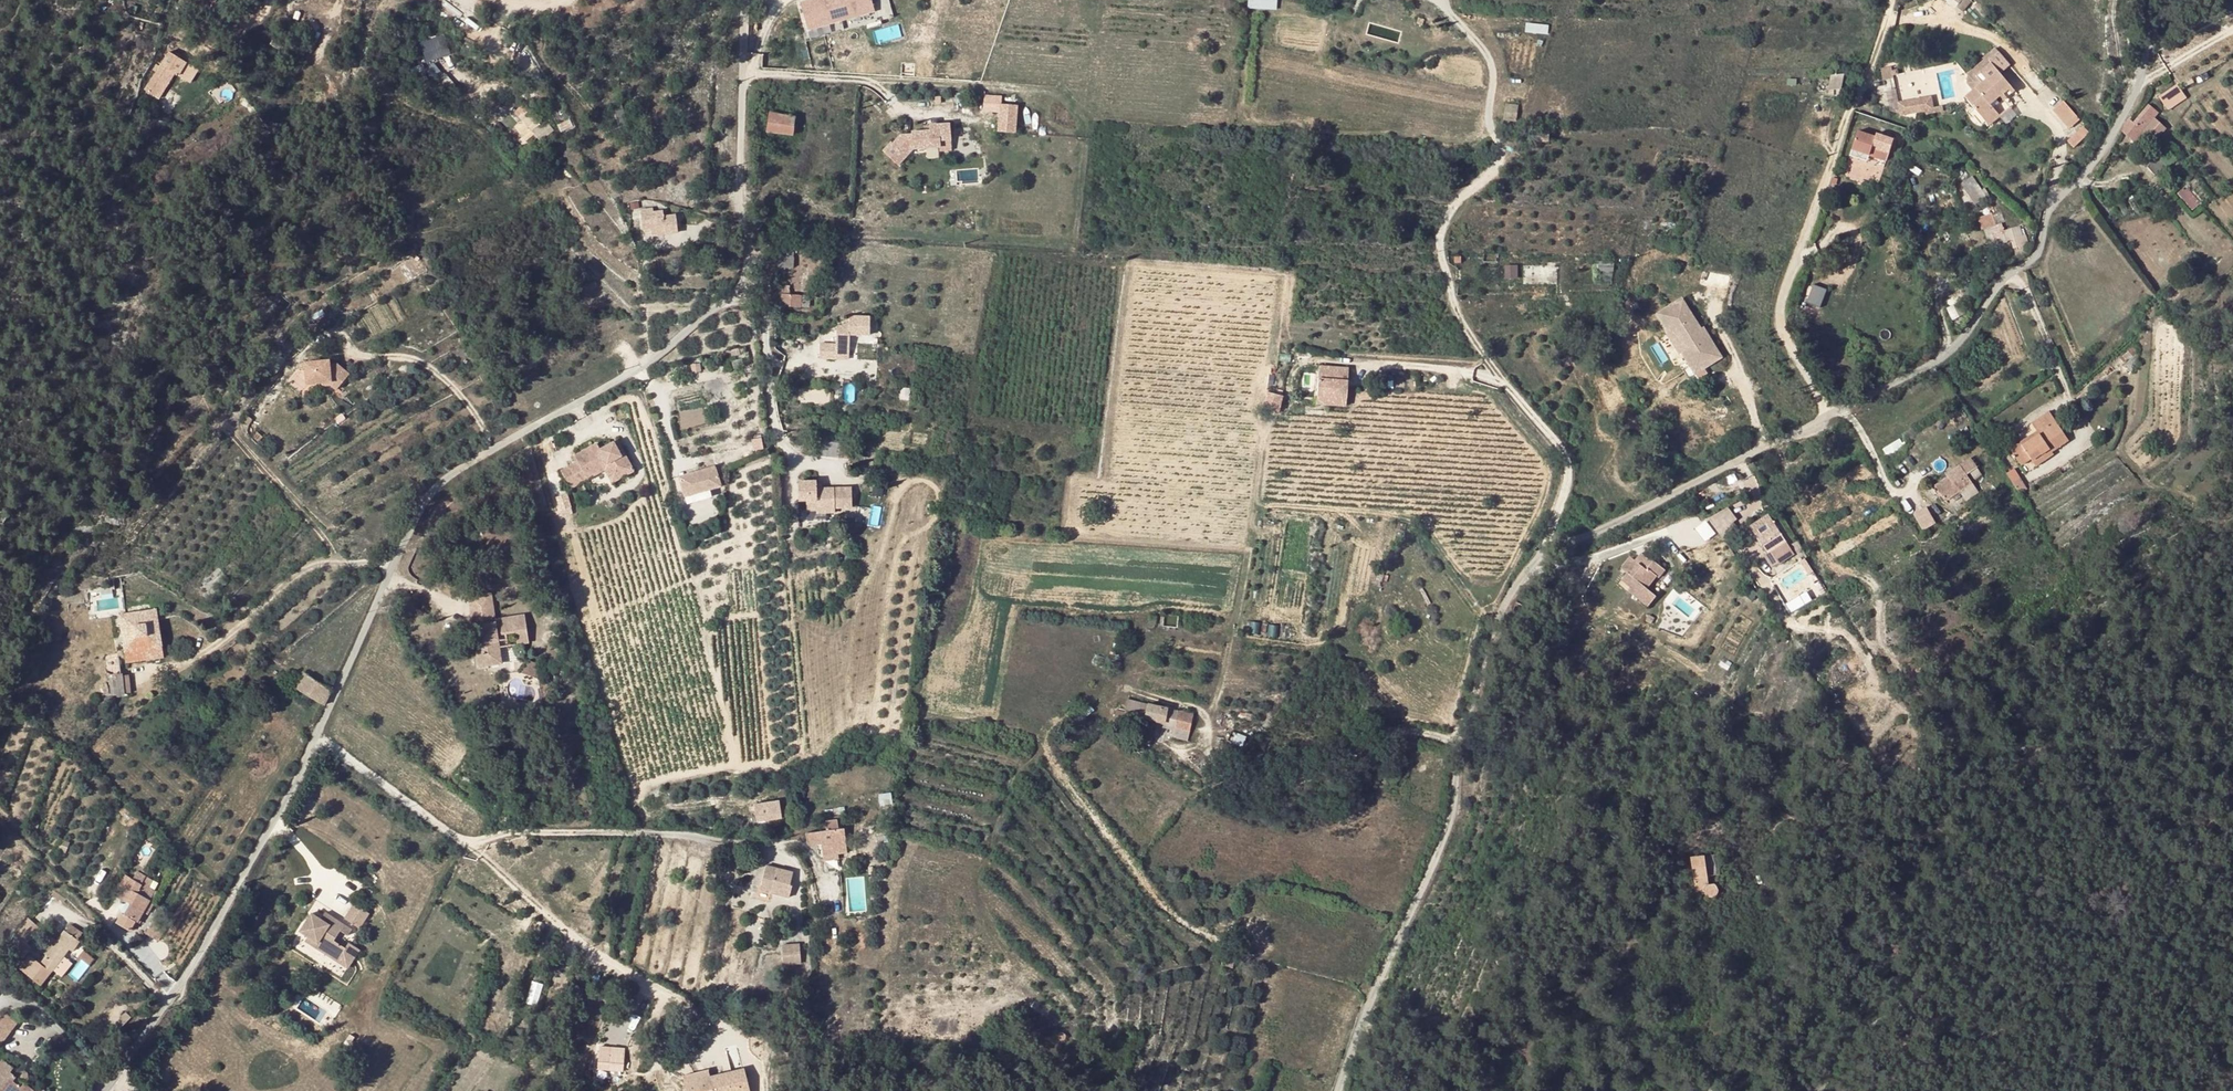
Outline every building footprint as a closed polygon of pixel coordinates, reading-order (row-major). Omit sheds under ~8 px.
[(872,8),(869,0),(808,0),(798,3),(806,30),(872,8)] [(1248,9),(1278,9),(1278,0),(1248,0),(1248,9)] [(1526,31),(1549,33),(1550,24),(1527,21),(1526,31)] [(900,24),(874,30),(877,42),(903,36),(900,24)] [(429,62),(452,53),(444,33),(421,42),(429,62)] [(2016,65),(2006,52),(1996,58),(1998,62),(1982,74),(1988,82),(1980,88),(1971,95),(1987,117),(1999,108),(1996,103),(2005,97),(2008,100),(2020,90),(2007,73),(2016,65)] [(434,63),(427,71),(438,81),(445,72),(434,63)] [(1982,74),(1974,80),(1980,88),(1988,82),(1982,74)] [(1831,75),(1828,89),(1839,91),(1842,77),(1831,75)] [(154,81),(145,99),(157,105),(166,87),(154,81)] [(2177,88),(2159,100),(2168,113),(2187,100),(2177,88)] [(1015,133),(1017,104),(1002,103),(1002,95),(984,94),(982,112),(996,113),(995,132),(1015,133)] [(1935,94),(1904,98),(1905,109),(1936,105),(1935,94)] [(526,98),(514,107),(524,121),(531,116),(529,102),(526,98)] [(1518,105),(1507,104),(1505,118),(1517,119),(1518,105)] [(1999,108),(1987,117),(1993,125),(2004,115),(1999,108)] [(2058,111),(2048,120),(2065,139),(2075,129),(2058,111)] [(794,121),(768,116),(765,135),(790,139),(794,121)] [(2140,122),(2134,128),(2140,134),(2133,143),(2134,144),(2143,134),(2155,144),(2166,131),(2155,121),(2148,128),(2140,122)] [(539,139),(554,129),(549,122),(534,131),(539,139)] [(928,132),(883,135),(885,156),(951,151),(949,122),(927,123),(928,132)] [(2129,123),(2120,133),(2133,143),(2140,134),(2134,128),(2129,123)] [(1550,128),(1538,127),(1536,141),(1549,142),(1550,128)] [(1857,130),(1856,136),(1891,150),(1894,136),(1876,131),(1876,134),(1857,130)] [(1891,150),(1856,136),(1853,149),(1870,155),(1888,159),(1891,150)] [(2079,136),(2070,145),(2075,152),(2085,142),(2079,136)] [(2070,145),(2064,151),(2070,157),(2075,152),(2070,145)] [(2157,148),(2142,159),(2155,176),(2170,165),(2157,148)] [(1870,155),(1853,149),(1851,156),(1869,160),(1870,155)] [(2192,210),(2202,203),(2189,184),(2179,192),(2192,210)] [(2001,210),(1980,216),(1990,250),(2012,243),(2014,248),(2028,244),(2023,224),(2006,229),(2001,210)] [(652,217),(641,219),(641,230),(652,230),(663,229),(666,229),(665,219),(655,218),(652,217)] [(2011,250),(2013,260),(2029,255),(2026,245),(2011,250)] [(798,247),(791,247),(790,254),(783,254),(783,266),(797,266),(798,247)] [(1615,263),(1597,263),(1597,271),(1614,271),(1615,263)] [(1813,284),(1807,302),(1821,307),(1827,288),(1813,284)] [(792,285),(788,285),(788,288),(782,287),(781,294),(785,294),(784,305),(804,308),(804,296),(792,295),(792,285)] [(1702,329),(1682,299),(1658,314),(1670,333),(1677,329),(1690,349),(1683,353),(1688,363),(1715,346),(1709,336),(1707,338),(1702,329)] [(870,320),(856,320),(856,325),(856,336),(870,337),(870,320)] [(1670,333),(1668,335),(1680,355),(1683,353),(1690,349),(1677,329),(1670,333)] [(1723,357),(1715,346),(1688,363),(1696,374),(1723,357)] [(324,358),(301,361),(303,383),(319,382),(328,380),(329,383),(333,387),(346,372),(332,361),(325,362),(324,358)] [(1348,371),(1318,369),(1316,406),(1346,408),(1348,371)] [(802,402),(832,402),(832,389),(802,389),(802,402)] [(1271,396),(1265,395),(1263,412),(1268,413),(1275,413),(1277,397),(1271,396)] [(2014,433),(2003,440),(2012,455),(2020,450),(2024,456),(2060,434),(2042,405),(2025,415),(2030,426),(2015,435),(2014,433)] [(613,442),(609,444),(616,458),(620,456),(613,442)] [(570,457),(573,463),(580,477),(602,465),(610,480),(617,476),(618,478),(629,473),(620,456),(616,458),(609,444),(595,451),(592,446),(570,457)] [(835,446),(818,444),(817,458),(834,460),(835,446)] [(835,446),(834,460),(843,461),(844,447),(835,446)] [(1952,457),(1938,465),(1940,468),(1943,473),(1930,481),(1936,491),(1962,475),(1958,468),(1969,462),(1963,451),(1952,457)] [(573,463),(566,467),(575,485),(582,481),(580,477),(573,463)] [(602,465),(580,477),(582,481),(600,471),(607,484),(618,478),(617,476),(610,480),(602,465)] [(566,467),(556,472),(565,490),(575,485),(566,467)] [(1943,473),(1940,468),(1927,476),(1930,481),(1943,473)] [(2009,468),(2002,473),(2004,477),(2009,485),(2017,480),(2009,468)] [(714,472),(703,474),(705,483),(689,486),(692,498),(708,494),(718,492),(714,472)] [(703,474),(678,479),(680,487),(689,486),(705,483),(703,474)] [(815,484),(796,485),(797,504),(805,504),(805,513),(816,513),(815,510),(832,510),(832,511),(850,511),(850,490),(820,491),(820,493),(815,493),(815,487),(815,484)] [(689,486),(680,487),(683,499),(692,498),(689,486)] [(692,498),(683,499),(685,506),(709,501),(708,494),(692,498)] [(1726,505),(1708,520),(1721,534),(1739,519),(1726,505)] [(1923,530),(1937,522),(1927,505),(1913,513),(1923,530)] [(1757,531),(1763,540),(1779,530),(1774,522),(1769,524),(1768,521),(1757,528),(1758,530),(1757,531)] [(1737,526),(1722,535),(1728,546),(1743,537),(1737,526)] [(1763,540),(1759,542),(1768,556),(1766,558),(1775,571),(1796,559),(1779,530),(1763,540)] [(1647,561),(1640,569),(1650,577),(1641,588),(1650,596),(1648,597),(1657,605),(1659,601),(1666,599),(1667,593),(1669,589),(1668,588),(1674,579),(1656,564),(1654,566),(1647,561)] [(1805,564),(1801,567),(1809,579),(1813,577),(1805,564)] [(1637,567),(1629,577),(1638,585),(1641,588),(1650,577),(1640,569),(1637,567)] [(1629,577),(1621,587),(1630,595),(1638,585),(1629,577)] [(1808,591),(1787,603),(1792,612),(1813,600),(1808,591)] [(490,597),(468,600),(471,624),(475,623),(476,629),(478,638),(479,646),(474,647),(478,670),(500,667),(497,645),(496,638),(505,637),(514,635),(515,647),(528,645),(524,618),(504,621),(505,626),(494,628),(494,626),(488,627),(488,621),(493,620),(490,597)] [(1516,606),(1512,614),(1519,617),(1523,609),(1516,606)] [(119,632),(121,661),(160,658),(157,609),(117,612),(119,623),(128,622),(128,628),(126,632),(119,632)] [(119,623),(119,632),(126,632),(128,628),(128,622),(119,623)] [(478,638),(476,629),(469,629),(471,639),(478,638)] [(559,669),(548,670),(550,683),(560,681),(559,669)] [(131,694),(130,673),(109,674),(111,696),(131,694)] [(302,673),(292,687),(321,707),(328,690),(302,673)] [(1145,706),(1130,703),(1127,715),(1143,718),(1145,706)] [(1165,710),(1145,706),(1143,718),(1127,715),(1126,722),(1152,726),(1154,722),(1162,723),(1165,710)] [(1175,713),(1165,710),(1162,723),(1162,728),(1172,730),(1175,713)] [(1191,717),(1175,713),(1172,730),(1171,740),(1185,744),(1191,717)] [(1291,742),(1284,747),(1289,755),(1296,750),(1291,742)] [(777,799),(750,801),(752,820),(779,818),(777,799)] [(826,831),(821,832),(821,844),(821,855),(836,855),(846,855),(845,831),(839,831),(838,821),(826,822),(826,831)] [(805,832),(806,844),(821,844),(821,832),(805,832)] [(1703,859),(1690,860),(1692,874),(1704,873),(1703,859)] [(1692,874),(1690,860),(1669,862),(1669,870),(1666,871),(1664,874),(1663,877),(1663,879),(1665,882),(1668,885),(1672,885),(1677,884),(1676,876),(1683,875),(1684,887),(1705,885),(1704,873),(1692,874)] [(766,861),(758,880),(769,885),(766,890),(784,898),(790,884),(786,883),(791,872),(766,861)] [(128,877),(117,896),(128,902),(134,890),(138,883),(128,877)] [(758,880),(755,885),(766,890),(769,885),(758,880)] [(138,883),(134,890),(148,898),(152,891),(138,883)] [(124,909),(122,914),(135,920),(148,898),(134,890),(128,902),(124,909)] [(148,898),(135,920),(140,923),(152,901),(148,898)] [(352,904),(342,919),(358,930),(368,914),(352,904)] [(122,908),(114,923),(129,931),(135,920),(122,914),(124,909),(122,908)] [(322,913),(318,921),(326,926),(330,918),(322,913)] [(307,914),(296,932),(305,938),(320,947),(317,951),(335,962),(338,957),(349,963),(357,950),(346,943),(342,948),(332,941),(339,931),(347,935),(349,931),(330,918),(326,926),(318,921),(307,914)] [(164,928),(151,921),(144,933),(156,940),(164,928)] [(43,963),(47,966),(48,964),(58,949),(68,955),(72,958),(80,944),(65,935),(59,944),(50,939),(41,955),(46,958),(43,963)] [(317,951),(320,947),(305,938),(302,942),(317,951)] [(771,943),(770,963),(788,964),(788,945),(771,943)] [(58,949),(48,964),(60,970),(68,955),(58,949)] [(1223,953),(1221,963),(1232,966),(1235,957),(1223,953)] [(15,956),(11,961),(25,969),(28,963),(15,956)] [(338,957),(335,962),(345,969),(349,963),(338,957)] [(11,961),(8,967),(21,974),(25,969),(11,961)] [(47,966),(41,973),(54,980),(59,972),(60,970),(48,964),(47,966)] [(0,1021),(0,1034),(2,1035),(5,1039),(24,1021),(13,1009),(0,1021)] [(29,1089),(21,1080),(15,1080),(10,1076),(14,1072),(9,1067),(13,1063),(4,1053),(1,1054),(0,1053),(0,1090),(27,1090),(29,1089)] [(607,1055),(606,1069),(622,1069),(623,1056),(607,1055)] [(15,1080),(21,1080),(14,1072),(10,1076),(15,1080)] [(684,1090),(747,1090),(744,1073),(708,1079),(708,1073),(681,1078),(684,1090)]
